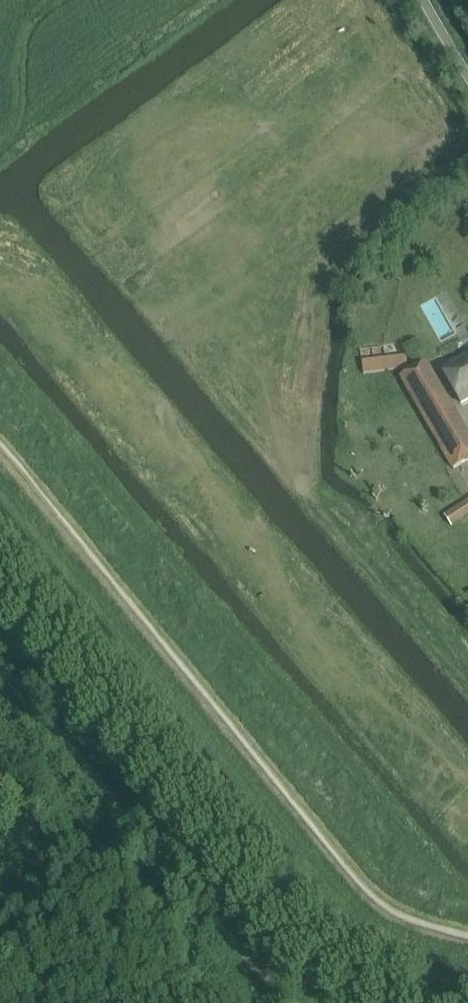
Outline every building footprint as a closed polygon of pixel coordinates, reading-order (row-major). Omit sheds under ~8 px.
[(461,404),(467,401),(467,355),(442,370),(461,404)] [(427,363),(400,378),(454,470),(458,468),(467,462),(467,434),(427,363)] [(452,528),(467,517),(467,502),(445,517),(452,528)]
